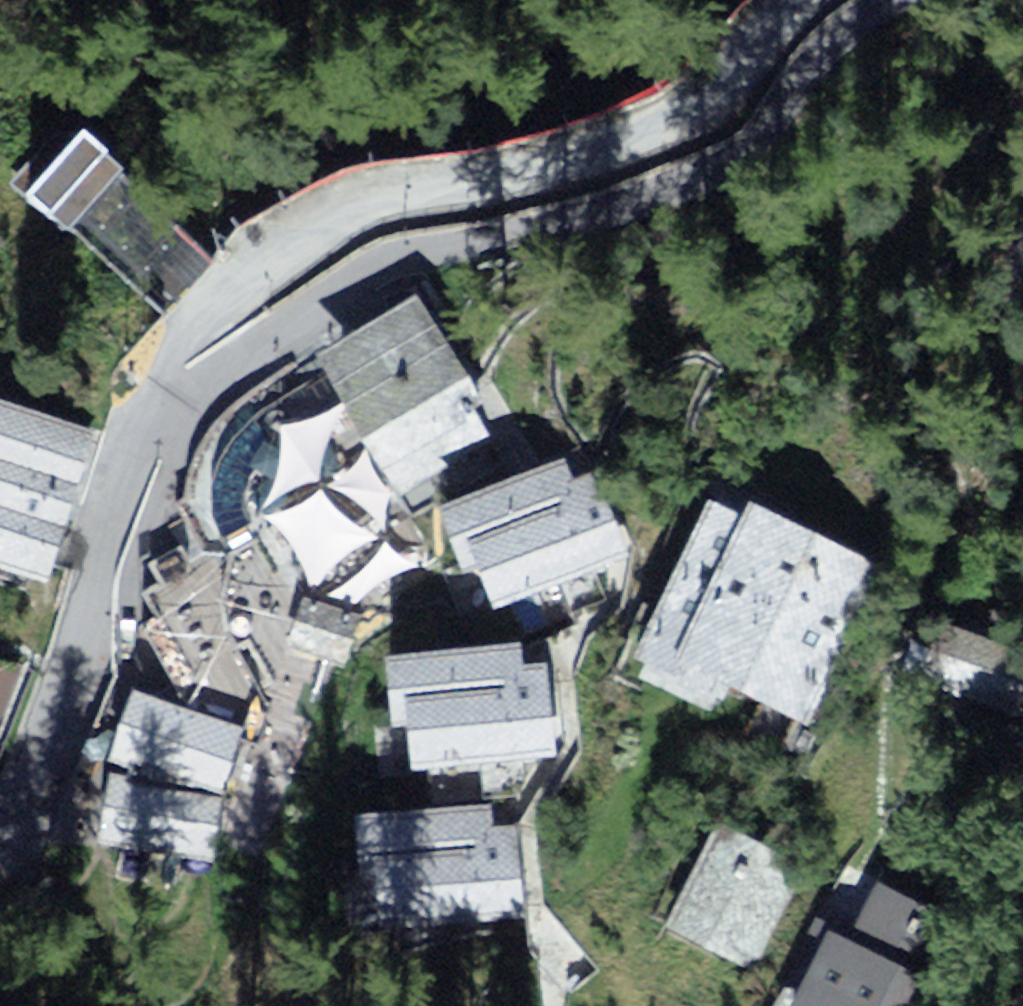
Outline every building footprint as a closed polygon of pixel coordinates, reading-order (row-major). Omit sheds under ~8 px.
[(85,118),(25,181),(54,208),(74,186),(114,145),(85,118)] [(504,434),(427,300),(326,358),(231,412),(195,464),(202,472),(160,492),(183,547),(147,563),(161,584),(144,591),(157,614),(146,625),(191,704),(242,720),(279,687),(247,636),(270,622),(242,569),(249,548),(280,536),(304,575),(416,515),(403,492),(504,434)] [(53,579),(102,430),(0,397),(0,561),(53,579)] [(589,453),(429,509),(468,619),(628,563),(589,453)] [(877,570),(708,488),(626,656),(794,738),(877,570)] [(892,676),(1022,714),(1022,618),(918,587),(892,676)] [(311,595),(289,655),(346,675),(367,615),(311,595)] [(361,670),(365,793),(529,787),(524,664),(361,670)] [(191,704),(131,685),(110,751),(221,787),(242,720),(191,704)] [(225,793),(109,772),(96,840),(212,862),(225,793)] [(512,928),(511,807),(343,807),(344,928),(512,928)] [(696,829),(654,929),(742,965),(783,864),(696,829)] [(771,1005),(857,1005),(884,946),(811,915),(771,1005)]
